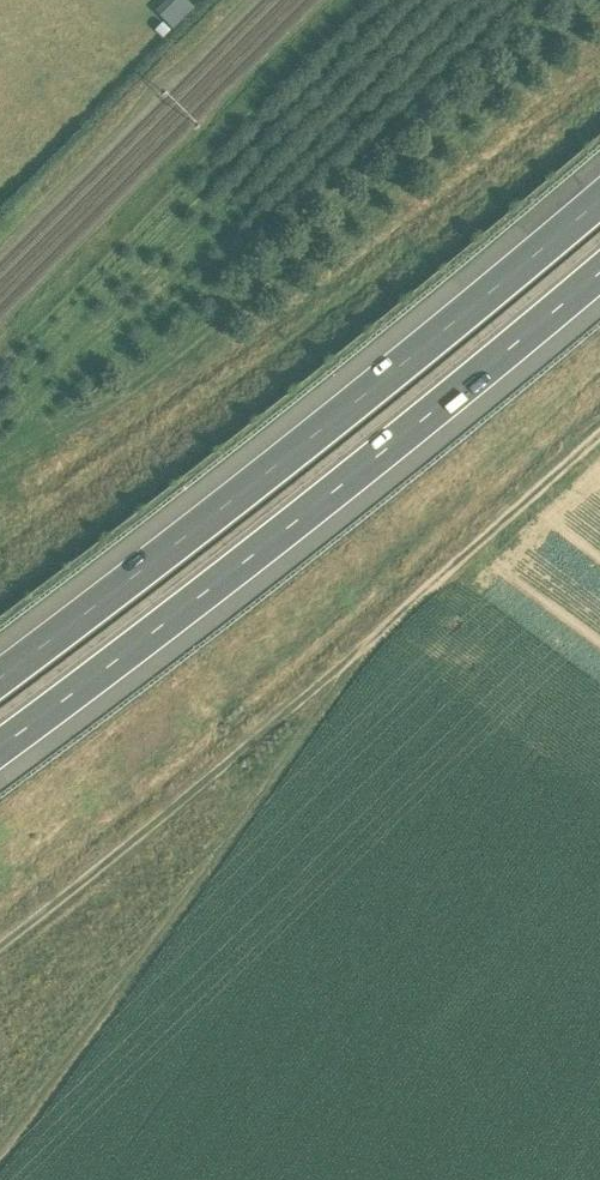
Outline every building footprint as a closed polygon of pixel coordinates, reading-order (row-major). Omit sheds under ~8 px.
[(193,7),(187,0),(169,0),(157,11),(172,26),(193,7)]
